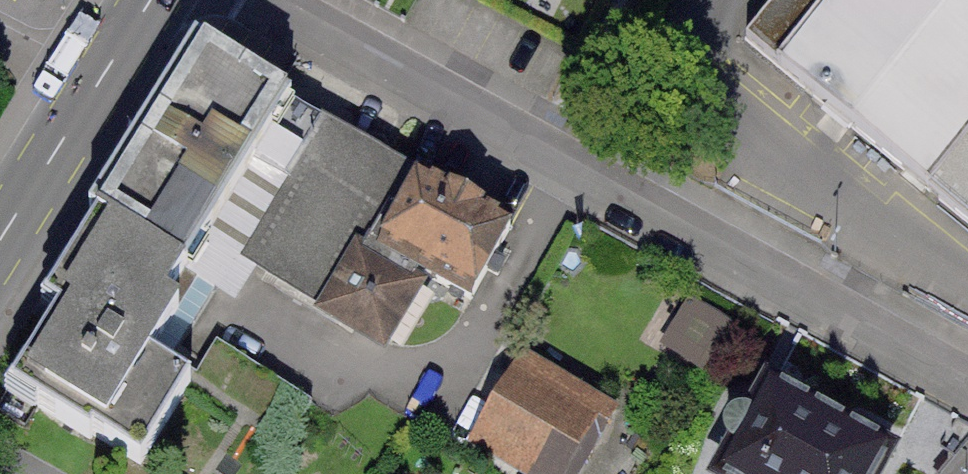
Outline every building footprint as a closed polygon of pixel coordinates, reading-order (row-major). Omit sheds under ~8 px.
[(747,42),(938,197),(967,160),(967,0),(781,0),(747,42)] [(77,235),(168,289),(287,88),(196,34),(77,235)] [(509,222),(395,157),(312,300),(388,344),(425,279),(463,301),(509,222)] [(938,197),(967,221),(967,160),(938,197)] [(170,366),(201,315),(74,237),(43,287),(63,299),(11,383),(139,462),(190,379),(170,366)] [(693,289),(663,340),(707,366),(738,316),(693,289)] [(217,337),(193,375),(295,439),(319,401),(217,337)] [(459,440),(516,473),(584,473),(620,414),(512,351),(459,440)] [(731,473),(869,473),(887,441),(780,383),(731,473)]
